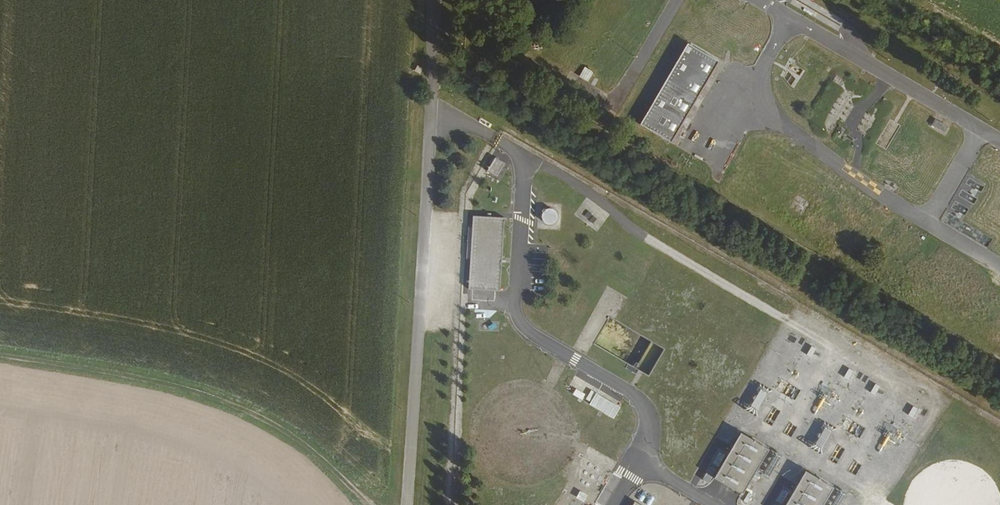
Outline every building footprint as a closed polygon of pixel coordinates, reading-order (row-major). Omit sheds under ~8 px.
[(718,62),(687,43),(639,124),(670,142),(718,62)] [(948,126),(935,119),(931,125),(944,132),(948,126)] [(894,133),(898,123),(889,120),(885,129),(894,133)] [(494,158),(487,172),(497,177),(504,163),(494,158)] [(542,223),(556,224),(556,208),(543,208),(542,223)] [(504,218),(472,215),(468,288),(500,291),(504,218)] [(649,376),(664,349),(610,317),(594,343),(649,376)] [(471,319),(471,330),(483,330),(482,319),(471,319)] [(596,394),(590,405),(612,418),(619,407),(596,394)] [(825,447),(831,429),(824,426),(817,444),(825,447)] [(740,433),(713,478),(741,495),(768,449),(740,433)] [(784,504),(822,504),(833,487),(804,471),(784,504)] [(782,489),(777,500),(782,503),(788,492),(782,489)] [(584,502),(588,494),(579,490),(575,498),(584,502)]
